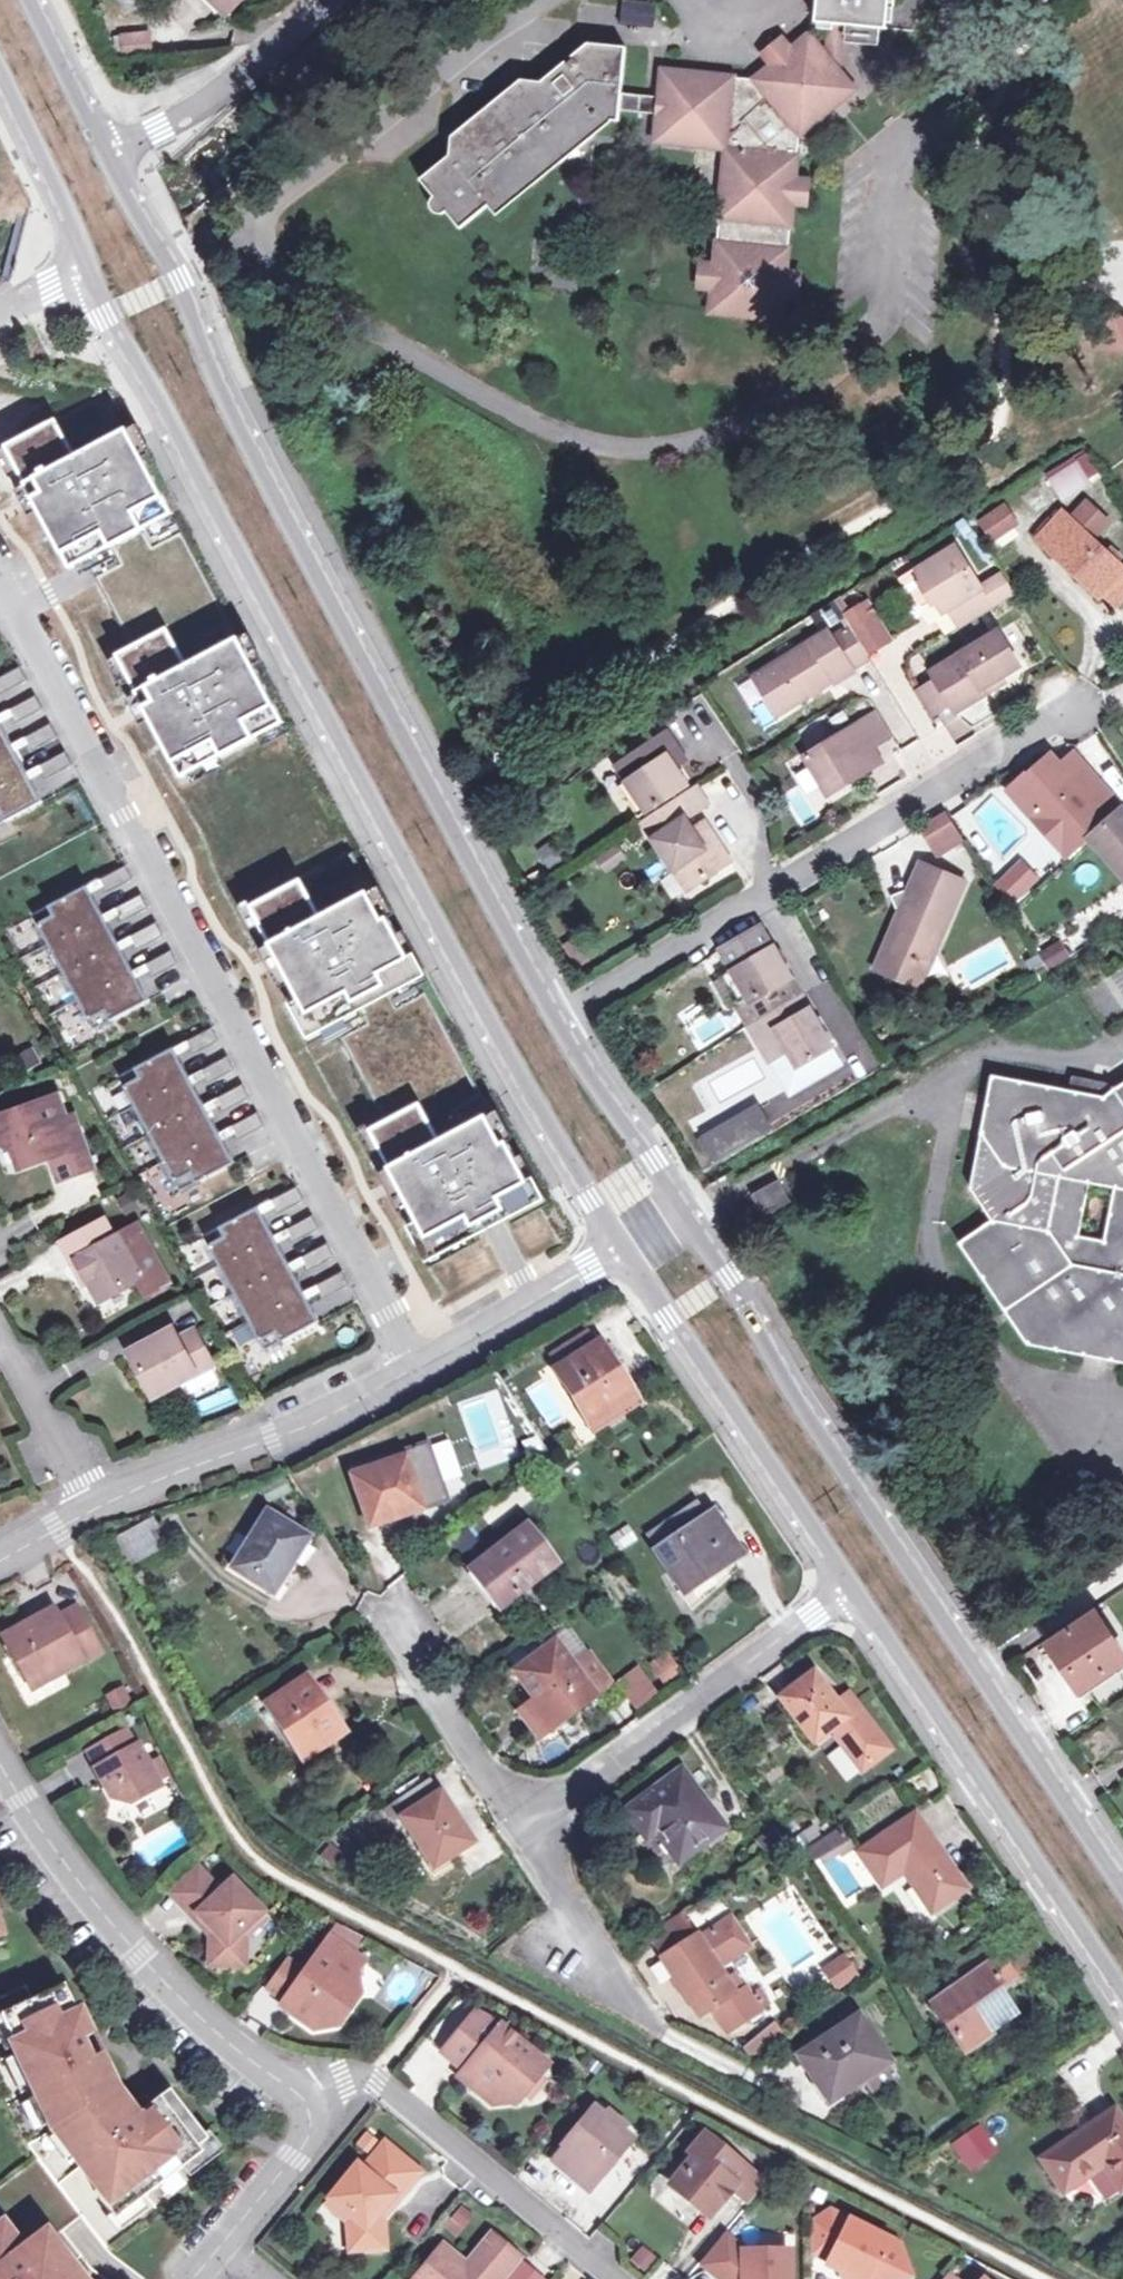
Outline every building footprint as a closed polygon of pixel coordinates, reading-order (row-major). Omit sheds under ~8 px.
[(229,15),(243,0),(213,0),(229,15)] [(818,21),(832,23),(844,24),(888,28),(890,7),(896,8),(897,0),(820,0),(818,21)] [(651,29),(655,5),(623,1),(619,25),(651,29)] [(758,77),(664,68),(662,91),(660,108),(657,139),(728,147),(717,262),(702,261),(701,285),(714,287),(713,309),(783,315),(786,295),(800,296),(802,276),(792,275),(793,269),(788,269),(795,200),(797,177),(801,131),(855,87),(837,66),(841,63),(844,24),(832,23),(828,55),(811,35),(792,51),(784,39),(768,52),(775,63),(758,77)] [(122,56),(153,54),(151,32),(119,34),(122,56)] [(452,151),(420,177),(426,185),(432,182),(438,191),(433,195),(431,198),(430,202),(431,207),(434,210),(438,212),(442,213),(447,211),(452,207),(458,214),(453,218),(460,228),(493,202),(499,210),(508,204),(511,189),(526,188),(527,174),(543,175),(545,160),(561,161),(561,146),(580,132),(596,132),(597,117),(619,120),(621,106),(623,88),(628,46),(589,42),(573,55),(574,58),(569,62),(566,60),(542,80),(547,86),(528,101),(521,93),(506,92),(503,107),(488,107),(486,122),(470,120),(469,136),(452,151)] [(525,78),(521,93),(528,101),(547,86),(542,80),(525,78)] [(623,88),(621,106),(660,108),(662,91),(623,88)] [(561,146),(561,161),(596,132),(580,132),(561,146)] [(453,134),(452,151),(469,136),(453,134)] [(810,178),(797,177),(795,200),(808,201),(810,178)] [(432,182),(426,185),(433,195),(438,191),(432,182)] [(452,207),(447,211),(453,218),(458,214),(452,207)] [(1117,232),(1108,234),(1098,240),(1093,248),(1091,257),(1092,266),(1097,276),(1104,282),(1112,286),(1122,286),(1122,285),(1122,233),(1117,232)] [(16,441),(10,444),(38,499),(74,568),(80,565),(80,563),(88,559),(135,647),(126,652),(125,650),(119,654),(150,710),(184,776),(190,774),(189,772),(286,722),(131,428),(127,430),(113,402),(96,401),(16,443),(16,441)] [(1079,462),(1051,479),(1061,496),(1089,478),(1079,462)] [(977,518),(986,542),(1018,530),(1008,506),(977,518)] [(1063,510),(1037,538),(1100,595),(1104,591),(1117,604),(1122,597),(1122,564),(1063,510)] [(956,542),(919,565),(944,607),(949,603),(962,623),(1017,590),(1004,570),(983,583),(956,542)] [(868,601),(847,614),(869,650),(890,637),(868,601)] [(866,656),(849,625),(833,634),(852,666),(866,656)] [(1019,663),(999,627),(932,668),(937,675),(952,699),(957,707),(986,689),(984,684),(1002,673),(1019,663)] [(829,628),(757,672),(780,711),(835,677),(836,679),(853,667),(852,666),(833,634),(829,628)] [(23,665),(0,677),(0,687),(3,693),(30,679),(23,665)] [(1005,678),(1002,673),(984,684),(986,689),(1005,678)] [(952,699),(937,675),(917,687),(932,712),(952,699)] [(733,687),(746,710),(761,702),(748,679),(733,687)] [(46,708),(38,694),(11,708),(19,723),(46,708)] [(878,709),(859,721),(873,742),(892,731),(878,709)] [(14,743),(3,720),(0,715),(0,751),(14,743)] [(873,742),(859,721),(807,754),(830,790),(883,758),(873,742)] [(61,737),(53,722),(26,736),(34,751),(61,737)] [(668,732),(618,764),(628,779),(648,810),(688,784),(677,767),(672,759),(682,752),(668,732)] [(29,771),(18,750),(14,743),(0,751),(0,786),(29,771)] [(75,764),(68,750),(41,765),(48,779),(75,764)] [(672,759),(677,767),(688,760),(682,752),(672,759)] [(44,800),(34,779),(29,771),(0,786),(0,823),(44,800)] [(648,810),(628,779),(621,785),(640,815),(648,810)] [(1103,783),(1073,812),(1122,869),(1122,806),(1103,783)] [(698,787),(645,822),(676,868),(685,862),(698,883),(732,860),(712,830),(700,837),(694,829),(686,818),(709,803),(698,787)] [(948,813),(917,828),(933,860),(964,845),(948,813)] [(706,821),(694,829),(700,837),(712,830),(706,821)] [(536,1196),(354,852),(251,904),(283,964),(316,1028),(322,1024),(322,1023),(331,1019),(385,1121),(376,1126),(376,1125),(369,1128),(403,1192),(434,1251),(440,1248),(439,1247),(536,1196)] [(967,879),(924,859),(913,886),(915,890),(911,892),(910,888),(894,896),(903,921),(899,923),(901,932),(894,942),(893,948),(903,972),(924,963),(927,974),(945,967),(939,949),(967,879)] [(685,862),(676,868),(690,888),(698,883),(685,862)] [(1012,863),(999,876),(1006,883),(1018,870),(1012,863)] [(135,878),(128,864),(101,878),(108,892),(135,878)] [(35,913),(50,942),(104,914),(93,891),(89,884),(35,913)] [(151,907),(143,893),(116,907),(123,921),(151,907)] [(50,942),(65,970),(119,942),(108,920),(104,914),(50,942)] [(165,935),(158,921),(131,935),(138,950),(165,935)] [(835,1046),(763,925),(723,949),(735,969),(734,970),(749,996),(738,1003),(771,1061),(789,1051),(800,1066),(835,1046)] [(1063,941),(1043,952),(1051,966),(1071,954),(1063,941)] [(65,970),(80,998),(134,970),(123,949),(119,942),(65,970)] [(80,998),(95,1028),(150,999),(138,978),(134,970),(80,998)] [(749,996),(734,970),(715,981),(730,1007),(738,1003),(749,996)] [(221,1040),(213,1027),(186,1041),(194,1055),(221,1040)] [(120,1076),(135,1104),(190,1076),(179,1055),(175,1047),(120,1076)] [(236,1069),(228,1055),(201,1069),(209,1083),(236,1069)] [(1105,1094),(1095,1092),(1097,1077),(1075,1072),(1073,1088),(994,1074),(974,1184),(997,1218),(962,1241),(1030,1340),(1122,1358),(1122,1083),(1105,1094)] [(135,1104),(150,1132),(205,1104),(194,1082),(190,1076),(135,1104)] [(251,1097),(243,1083),(216,1097),(224,1111),(251,1097)] [(0,1117),(0,1136),(2,1141),(13,1147),(20,1164),(51,1153),(59,1176),(89,1165),(72,1118),(65,1119),(56,1096),(0,1117)] [(150,1132),(165,1160),(220,1132),(208,1110),(205,1104),(150,1132)] [(726,1108),(707,1119),(714,1133),(733,1121),(726,1108)] [(722,1160),(765,1136),(752,1112),(708,1137),(722,1160)] [(165,1160),(181,1190),(235,1161),(224,1139),(220,1132),(165,1160)] [(780,1177),(753,1191),(765,1212),(792,1198),(780,1177)] [(305,1200),(297,1186),(270,1200),(278,1214),(305,1200)] [(204,1235),(219,1263),(274,1235),(262,1213),(259,1206),(204,1235)] [(320,1228),(312,1214),(285,1228),(293,1242),(320,1228)] [(102,1221),(63,1242),(72,1260),(77,1258),(90,1281),(98,1298),(138,1276),(146,1291),(164,1282),(135,1227),(112,1239),(102,1221)] [(219,1263),(234,1291),(289,1263),(277,1241),(274,1235),(219,1263)] [(334,1256),(327,1242),(300,1256),(307,1270),(334,1256)] [(234,1291),(249,1319),(303,1291),(293,1270),(289,1263),(234,1291)] [(349,1284),(342,1270),(315,1284),(322,1299),(349,1284)] [(249,1319),(265,1349),(319,1320),(308,1299),(303,1291),(249,1319)] [(558,1373),(601,1346),(586,1323),(544,1350),(558,1373)] [(169,1329),(131,1350),(153,1392),(208,1362),(192,1331),(175,1339),(169,1329)] [(601,1346),(558,1373),(592,1426),(634,1399),(601,1346)] [(404,1457),(352,1475),(369,1527),(389,1520),(383,1503),(415,1492),(422,1509),(446,1500),(427,1443),(404,1451),(404,1457)] [(52,1480),(35,1487),(39,1495),(56,1489),(52,1480)] [(383,1503),(389,1520),(422,1509),(415,1492),(383,1503)] [(693,1504),(647,1537),(684,1592),(743,1554),(713,1511),(703,1517),(693,1504)] [(315,1541),(269,1512),(233,1567),(272,1591),(289,1567),(297,1571),(315,1541)] [(150,1517),(112,1538),(127,1564),(165,1542),(150,1517)] [(527,1528),(474,1566),(487,1584),(484,1586),(500,1607),(555,1567),(527,1528)] [(147,1581),(141,1571),(134,1576),(139,1586),(147,1581)] [(1054,1610),(1067,1630),(1052,1642),(1082,1686),(1122,1658),(1122,1652),(1097,1611),(1107,1603),(1094,1582),(1054,1610)] [(197,1591),(178,1601),(185,1611),(203,1601),(197,1591)] [(53,1612),(7,1637),(30,1680),(58,1666),(61,1672),(98,1651),(75,1610),(57,1620),(53,1612)] [(554,1643),(515,1671),(539,1703),(544,1699),(561,1721),(595,1697),(554,1643)] [(58,1666),(30,1680),(34,1687),(61,1672),(58,1666)] [(617,1684),(639,1712),(661,1695),(639,1666),(617,1684)] [(813,1672),(780,1697),(814,1742),(848,1717),(813,1672)] [(308,1675),(265,1704),(301,1760),(325,1745),(319,1736),(340,1723),(308,1675)] [(126,1688),(106,1694),(111,1712),(131,1706),(126,1688)] [(346,1733),(340,1723),(319,1736),(325,1745),(346,1733)] [(125,1732),(91,1751),(100,1767),(98,1768),(112,1794),(129,1799),(157,1783),(137,1746),(134,1748),(125,1732)] [(682,1770),(626,1810),(647,1838),(657,1832),(679,1862),(725,1827),(682,1770)] [(429,1779),(394,1802),(422,1845),(426,1842),(439,1863),(473,1842),(439,1790),(437,1791),(429,1779)] [(915,1814),(859,1850),(883,1887),(903,1873),(932,1912),(966,1887),(915,1814)] [(813,1823),(798,1833),(807,1846),(822,1835),(813,1823)] [(341,1854),(333,1844),(321,1854),(331,1864),(341,1854)] [(179,1899),(203,1876),(192,1864),(168,1887),(179,1899)] [(218,1892),(203,1876),(179,1899),(195,1916),(199,1912),(214,1928),(210,1932),(210,1960),(241,1961),(242,1932),(242,1925),(258,1910),(231,1880),(218,1892)] [(242,1925),(242,1932),(262,1914),(258,1910),(242,1925)] [(199,1912),(195,1916),(210,1932),(214,1928),(199,1912)] [(696,1935),(659,1960),(699,2017),(714,2007),(734,1993),(724,1978),(696,1935)] [(331,1939),(284,2005),(314,2027),(337,2023),(358,1993),(345,1984),(362,1961),(331,1939)] [(1015,1978),(989,1943),(951,1969),(961,1983),(945,1994),(932,2003),(966,2050),(1015,2014),(998,1991),(1015,1978)] [(860,1976),(845,1957),(836,1963),(840,1970),(831,1977),(839,1990),(860,1976)] [(734,1972),(724,1978),(734,1993),(714,2007),(730,2030),(760,2009),(734,1972)] [(0,1997),(0,2085),(36,2159),(0,2186),(0,2278),(79,2278),(77,2276),(69,2266),(83,2255),(60,2225),(77,2211),(107,2247),(140,2221),(144,2226),(153,2218),(150,2214),(227,2154),(209,2131),(204,2135),(170,2091),(166,2094),(153,2103),(151,2105),(145,2098),(136,2104),(128,2110),(115,2092),(102,2065),(107,2060),(92,2029),(80,2034),(77,2027),(74,2020),(80,2017),(64,1985),(33,1999),(27,1985),(0,1997)] [(507,2028),(479,2013),(448,2049),(470,2069),(480,2077),(480,2088),(494,2099),(520,2097),(527,2089),(539,2075),(548,2063),(507,2028)] [(889,2062),(857,2015),(800,2056),(829,2101),(865,2078),(889,2062)] [(889,2062),(865,2078),(875,2092),(898,2076),(889,2062)] [(480,2077),(470,2069),(464,2075),(480,2088),(480,2077)] [(539,2075),(527,2089),(534,2095),(546,2082),(539,2075)] [(162,2089),(149,2098),(153,2103),(166,2094),(162,2089)] [(1040,2157),(1064,2192),(1104,2166),(1120,2189),(1122,2187),(1122,2120),(1115,2108),(1040,2157)] [(607,2119),(596,2110),(568,2144),(570,2146),(559,2158),(591,2185),(630,2138),(619,2129),(607,2119)] [(624,2124),(612,2113),(607,2119),(619,2129),(624,2124)] [(976,2126),(956,2140),(972,2163),(993,2149),(976,2126)] [(739,2164),(707,2136),(694,2150),(698,2154),(675,2182),(710,2214),(735,2185),(728,2177),(739,2164)] [(382,2145),(372,2157),(404,2185),(414,2172),(382,2145)] [(404,2185),(372,2157),(360,2171),(353,2166),(328,2196),(346,2212),(345,2221),(348,2246),(379,2245),(378,2216),(404,2185)] [(767,2186),(739,2164),(728,2177),(735,2185),(754,2201),(767,2186)] [(652,2196),(686,2225),(696,2214),(663,2184),(652,2196)] [(328,2196),(324,2201),(345,2221),(346,2212),(328,2196)] [(813,2226),(813,2251),(835,2260),(833,2265),(852,2274),(862,2278),(873,2278),(875,2275),(885,2278),(901,2278),(910,2276),(901,2246),(834,2213),(813,2226)] [(447,2237),(414,2272),(422,2278),(493,2278),(519,2251),(495,2229),(469,2257),(447,2237)] [(726,2234),(705,2259),(728,2278),(792,2278),(792,2253),(748,2253),(726,2234)]
